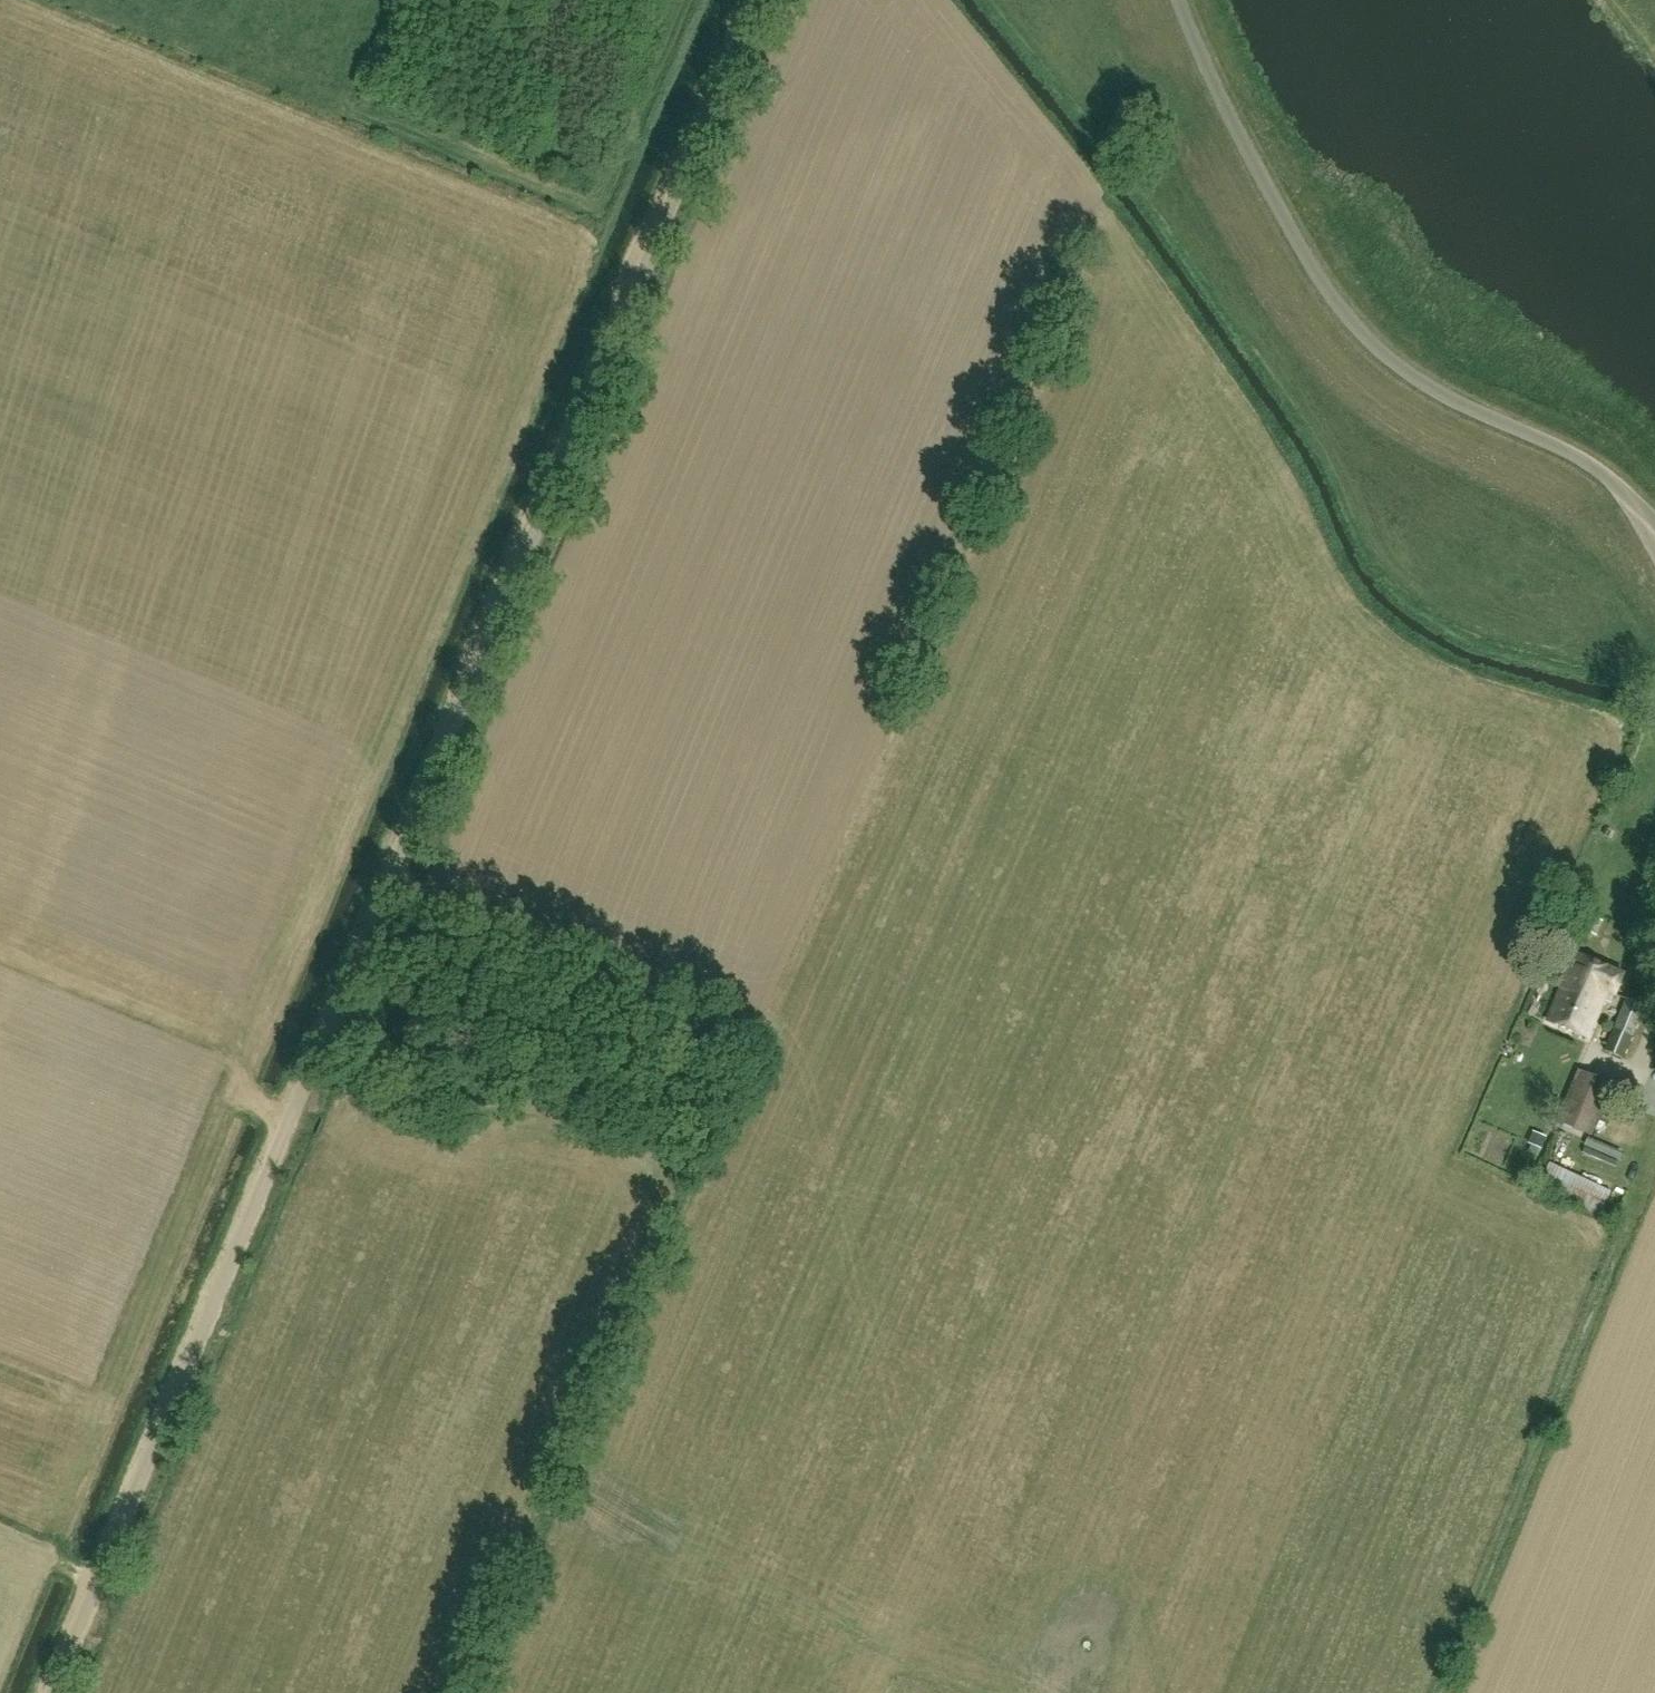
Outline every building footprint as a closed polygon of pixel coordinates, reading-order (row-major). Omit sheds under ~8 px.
[(1597,936),(1602,922),(1588,917),(1583,931),(1597,936)] [(1614,994),(1623,974),(1573,952),(1558,986),(1561,987),(1546,1021),(1586,1038),(1607,991),(1614,994)] [(1623,1058),(1644,1007),(1626,1000),(1604,1051),(1623,1058)] [(1591,1136),(1613,1084),(1578,1070),(1556,1122),(1591,1136)] [(1531,1133),(1527,1142),(1538,1146),(1542,1137),(1531,1133)] [(1600,1216),(1611,1192),(1550,1163),(1538,1188),(1600,1216)]
